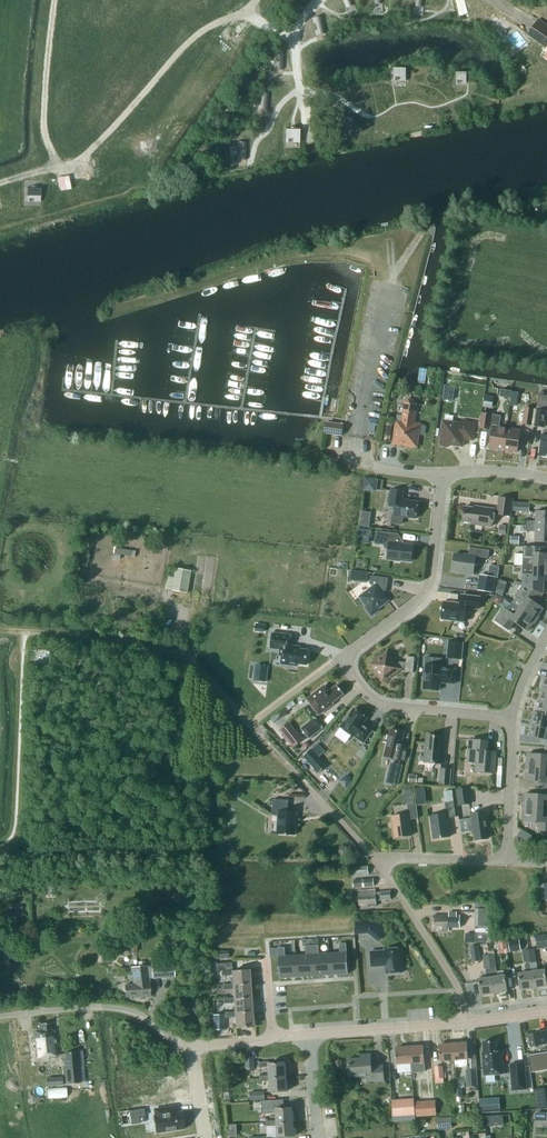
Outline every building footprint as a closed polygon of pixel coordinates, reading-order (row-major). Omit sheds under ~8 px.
[(346,8),(352,6),(350,0),(343,0),(346,8)] [(485,23),(493,12),(476,0),(457,0),(455,3),(485,23)] [(325,34),(321,18),(313,19),(316,36),(325,34)] [(546,45),(546,37),(546,38),(540,33),(536,39),(546,46),(546,45)] [(274,53),(274,70),(283,70),(283,53),(274,53)] [(394,68),(394,77),(396,77),(400,77),(402,78),(402,80),(406,80),(406,69),(394,68)] [(457,72),(456,80),(463,81),(463,83),(467,83),(467,73),(457,72)] [(260,94),(258,110),(267,111),(269,94),(260,94)] [(340,118),(339,127),(341,127),(346,127),(347,127),(347,130),(352,130),(352,119),(340,118)] [(286,128),(286,137),(288,137),(293,137),(294,137),(294,140),(299,140),(300,129),(295,129),(290,128),(286,128)] [(237,143),(237,160),(246,160),(246,143),(237,143)] [(41,188),(36,188),(32,187),(27,187),(27,196),(29,196),(34,196),(35,196),(35,199),(40,199),(41,188)] [(417,383),(425,384),(427,369),(420,368),(417,383)] [(513,397),(514,391),(503,388),(502,395),(513,397)] [(491,397),(485,396),(483,407),(490,408),(491,397)] [(416,447),(418,434),(423,435),(424,426),(420,425),(413,424),(416,407),(415,407),(416,405),(415,402),(413,401),(409,400),(406,401),(405,403),(405,405),(402,423),(396,422),(393,444),(416,447)] [(522,424),(531,425),(534,409),(525,408),(522,424)] [(534,426),(544,427),(546,411),(537,409),(534,426)] [(480,428),(489,430),(489,428),(491,414),(482,413),(480,428)] [(490,448),(503,450),(507,429),(499,428),(501,416),(491,414),(489,428),(493,429),(490,448)] [(443,421),(440,443),(442,446),(448,447),(451,445),(462,447),(463,439),(473,440),(475,423),(461,421),(459,423),(443,421)] [(324,433),(342,435),(343,424),(328,422),(327,429),(325,429),(324,433)] [(507,429),(503,450),(517,452),(520,431),(507,429)] [(367,477),(365,490),(379,492),(381,479),(367,477)] [(395,504),(394,515),(393,524),(402,526),(404,517),(416,518),(418,502),(404,500),(402,499),(403,491),(391,489),(389,504),(395,504)] [(497,514),(510,516),(512,499),(499,497),(497,514)] [(513,512),(530,512),(530,502),(514,502),(513,512)] [(464,507),(462,521),(472,522),(471,524),(492,527),(494,509),(479,507),(479,509),(464,507)] [(526,526),(546,527),(546,512),(536,511),(536,521),(526,521),(526,526)] [(368,527),(370,514),(362,513),(361,526),(368,527)] [(526,526),(526,531),(535,532),(535,542),(546,543),(546,527),(526,526)] [(359,529),(358,536),(371,537),(372,531),(359,529)] [(391,548),(389,561),(399,562),(399,560),(411,561),(413,545),(394,543),(395,534),(398,535),(398,534),(376,531),(374,544),(384,545),(384,547),(391,548)] [(543,553),(544,547),(524,546),(523,566),(534,567),(546,567),(546,553),(543,553)] [(114,558),(122,559),(123,554),(137,556),(138,550),(116,547),(114,558)] [(468,556),(454,554),(452,571),(473,574),(476,556),(488,558),(489,550),(476,548),(475,556),(468,555),(468,556)] [(522,585),(543,592),(544,581),(546,581),(546,567),(534,567),(533,575),(523,574),(522,585)] [(190,571),(177,569),(173,591),(187,593),(190,571)] [(493,593),(496,577),(479,575),(477,590),(493,593)] [(370,576),(369,583),(372,587),(359,597),(367,607),(366,608),(372,616),(379,610),(378,609),(389,601),(381,590),(387,586),(388,578),(370,576)] [(522,586),(511,603),(536,620),(543,608),(536,603),(543,593),(543,592),(522,585),(522,586)] [(498,605),(503,598),(496,594),(491,601),(498,605)] [(460,604),(444,602),(442,619),(465,622),(466,608),(479,609),(480,597),(461,595),(460,604)] [(536,620),(511,603),(506,610),(503,608),(494,621),(508,630),(514,622),(528,631),(536,620)] [(264,633),(265,625),(256,624),(254,631),(264,633)] [(289,645),(291,635),(272,633),(270,648),(280,649),(279,655),(282,656),(281,664),(297,666),(297,664),(307,665),(308,650),(295,648),(295,646),(289,645)] [(446,658),(462,660),(464,642),(448,640),(446,658)] [(374,671),(375,670),(383,681),(400,669),(400,668),(405,669),(405,672),(413,673),(414,657),(406,656),(406,662),(399,662),(396,663),(387,652),(376,660),(376,659),(369,664),(374,671)] [(423,689),(439,690),(440,683),(454,684),(456,670),(441,668),(442,666),(425,664),(423,689)] [(256,665),(254,681),(266,682),(268,667),(256,665)] [(330,691),(325,685),(307,699),(319,715),(334,704),(333,702),(344,694),(337,685),(330,691)] [(537,712),(537,713),(546,715),(546,703),(539,701),(537,712)] [(354,709),(341,727),(353,736),(354,736),(363,743),(372,731),(363,723),(367,718),(354,709)] [(531,724),(546,727),(546,715),(537,713),(537,712),(534,712),(531,724)] [(323,728),(315,717),(301,728),(310,739),(323,728)] [(531,724),(529,736),(546,740),(546,727),(531,724)] [(386,734),(384,741),(387,742),(386,747),(395,749),(392,759),(405,762),(409,746),(401,745),(405,732),(391,729),(389,734),(386,734)] [(293,747),(303,739),(296,731),(287,739),(293,747)] [(426,740),(424,762),(441,764),(443,747),(441,747),(442,736),(428,735),(427,740),(426,740)] [(496,752),(487,751),(488,741),(470,740),(468,762),(476,762),(475,771),(472,770),(472,771),(494,773),(496,752)] [(318,744),(313,748),(320,756),(325,752),(318,744)] [(527,767),(546,768),(546,760),(546,747),(545,747),(545,755),(528,753),(527,767)] [(319,757),(312,749),(303,757),(318,773),(327,765),(319,757)] [(386,783),(398,786),(403,766),(391,763),(386,783)] [(544,788),(546,789),(546,777),(545,777),(546,768),(527,767),(526,781),(544,782),(544,788)] [(451,769),(441,768),(440,784),(450,785),(451,769)] [(232,797),(236,793),(232,788),(228,792),(232,797)] [(471,803),(468,788),(457,790),(459,805),(471,803)] [(524,807),(543,808),(544,800),(546,800),(546,789),(544,788),(543,795),(525,793),(524,807)] [(277,834),(295,835),(296,812),(288,812),(288,800),(273,799),(272,815),(278,816),(277,834)] [(456,817),(454,801),(445,802),(446,814),(430,816),(433,839),(450,837),(447,818),(456,817)] [(392,816),(395,838),(412,836),(409,819),(418,818),(416,803),(407,804),(408,814),(392,816)] [(524,807),(523,821),(540,822),(539,831),(546,831),(546,817),(543,817),(543,808),(524,807)] [(460,820),(462,833),(474,831),(475,840),(488,838),(487,829),(488,829),(486,812),(471,814),(471,818),(460,820)] [(229,843),(226,845),(225,841),(219,844),(223,854),(232,850),(229,843)] [(368,867),(363,868),(352,868),(353,875),(369,874),(368,867)] [(374,886),(374,879),(353,880),(354,888),(374,886)] [(376,900),(391,899),(390,891),(376,893),(375,890),(358,891),(359,905),(368,904),(368,906),(377,906),(376,900)] [(475,926),(488,926),(489,909),(475,908),(475,926)] [(460,927),(460,915),(457,915),(457,912),(449,912),(449,915),(433,915),(433,931),(449,931),(449,927),(460,927)] [(373,921),(370,932),(378,940),(385,932),(373,921)] [(537,949),(546,948),(546,937),(546,933),(535,935),(537,949)] [(498,949),(499,954),(508,953),(508,948),(507,948),(506,938),(498,939),(499,949),(498,949)] [(509,948),(520,946),(519,940),(508,941),(509,948)] [(348,974),(346,943),(339,944),(340,952),(329,953),(331,975),(348,974)] [(306,955),(296,955),(297,977),(314,976),(312,945),(306,946),(306,955)] [(319,954),(318,945),(312,945),(314,976),(331,975),(329,953),(319,954)] [(470,946),(471,962),(480,961),(478,945),(470,946)] [(280,978),(297,977),(296,955),(285,956),(285,947),(278,948),(280,978)] [(401,948),(384,949),(385,951),(370,951),(371,967),(385,966),(386,973),(403,972),(401,948)] [(529,949),(523,950),(526,972),(518,973),(520,990),(534,988),(529,949)] [(534,949),(529,949),(534,988),(546,986),(546,984),(545,970),(537,971),(534,949)] [(489,955),(494,993),(507,992),(505,975),(497,976),(495,954),(489,955)] [(487,978),(478,979),(481,995),(494,993),(489,955),(483,956),(485,969),(487,978)] [(174,961),(151,963),(152,966),(152,977),(152,978),(175,977),(174,961)] [(211,961),(212,971),(222,971),(222,975),(232,975),(233,984),(233,986),(250,984),(249,970),(232,971),(232,962),(216,963),(216,961),(211,961)] [(152,977),(152,966),(131,967),(133,983),(132,983),(132,985),(125,985),(125,996),(133,996),(134,997),(151,996),(150,982),(149,982),(149,977),(152,977)] [(233,984),(223,984),(223,989),(233,989),(234,998),(234,1000),(251,998),(250,984),(233,986),(233,984)] [(234,998),(224,998),(224,1003),(234,1003),(235,1012),(235,1014),(252,1012),(251,998),(234,1000),(234,998)] [(235,1012),(225,1012),(225,1018),(235,1017),(236,1028),(253,1027),(252,1012),(235,1014),(235,1012)] [(225,1030),(225,1014),(214,1014),(214,1030),(225,1030)] [(57,1056),(54,1030),(52,1030),(51,1023),(39,1024),(39,1030),(34,1030),(36,1058),(57,1056)] [(533,1033),(528,1034),(530,1047),(536,1046),(546,1044),(546,1030),(533,1033)] [(484,1053),(482,1053),(484,1075),(504,1074),(502,1052),(498,1052),(497,1041),(483,1042),(484,1053)] [(454,1060),(468,1059),(467,1043),(453,1044),(454,1060)] [(440,1061),(454,1060),(453,1044),(439,1045),(440,1061)] [(423,1046),(409,1047),(410,1063),(425,1062),(423,1046)] [(410,1063),(409,1047),(395,1048),(397,1064),(410,1063)] [(64,1054),(66,1083),(80,1082),(77,1053),(64,1054)] [(530,1055),(533,1072),(546,1070),(546,1053),(530,1055)] [(366,1076),(367,1082),(384,1081),(383,1065),(371,1066),(370,1054),(360,1055),(361,1058),(347,1059),(348,1077),(366,1076)] [(254,1057),(246,1057),(246,1069),(255,1068),(254,1057)] [(286,1077),(286,1075),(286,1062),(269,1063),(269,1062),(259,1062),(259,1067),(269,1067),(269,1076),(269,1078),(286,1077)] [(526,1063),(512,1064),(514,1091),(528,1090),(526,1063)] [(434,1066),(436,1083),(443,1082),(442,1066),(434,1066)] [(424,1068),(425,1081),(432,1081),(431,1067),(424,1068)] [(478,1086),(476,1069),(468,1070),(469,1086),(478,1086)] [(287,1091),(286,1077),(269,1078),(269,1076),(260,1076),(260,1081),(269,1081),(270,1092),(287,1091)] [(69,1097),(69,1087),(49,1088),(50,1098),(69,1097)] [(249,1092),(250,1101),(265,1100),(264,1091),(249,1092)] [(275,1112),(276,1120),(276,1123),(294,1121),(293,1107),(286,1108),(286,1099),(261,1101),(261,1113),(275,1112)] [(414,1115),(413,1102),(391,1103),(392,1116),(414,1115)] [(185,1129),(182,1111),(174,1112),(173,1107),(155,1110),(156,1115),(153,1115),(156,1133),(185,1129)] [(144,1108),(129,1110),(131,1124),(140,1123),(139,1117),(145,1116),(144,1108)] [(485,1126),(492,1126),(491,1116),(484,1116),(485,1126)] [(437,1118),(438,1125),(451,1124),(450,1117),(437,1118)] [(276,1123),(276,1120),(266,1121),(266,1127),(277,1126),(277,1137),(295,1136),(294,1121),(276,1123)]
